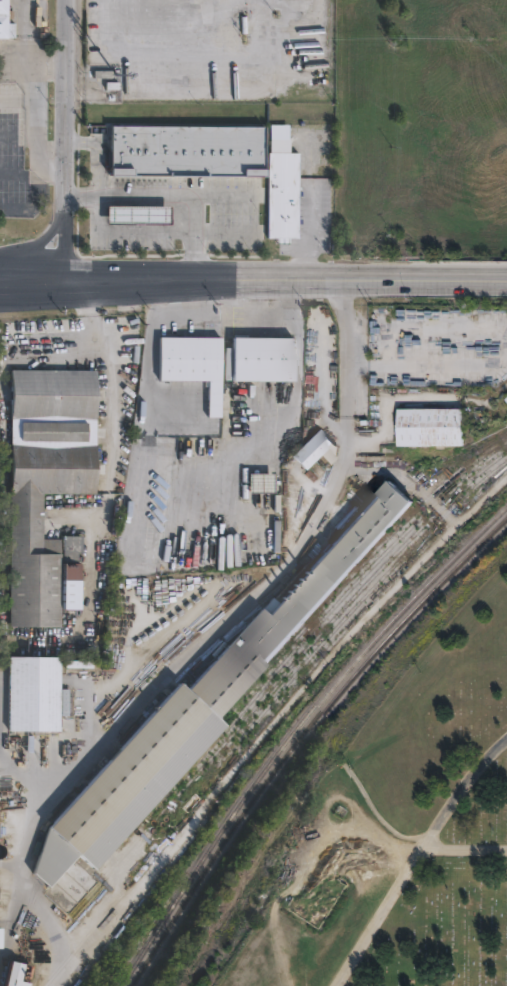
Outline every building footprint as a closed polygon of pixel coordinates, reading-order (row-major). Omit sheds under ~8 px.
[(9,40),(0,40),(0,0),(10,0),(10,22),(16,22),(16,38),(9,38),(9,40)] [(257,178),(103,176),(104,127),(257,128),(257,178)] [(287,127),(286,152),(296,152),(295,237),(281,237),(266,237),(267,152),(268,152),(268,127),(287,127)] [(164,226),(100,226),(100,208),(164,208),(164,226)] [(224,337),(224,418),(211,418),(211,380),(163,380),(163,337),(224,337)] [(298,337),(297,381),(237,380),(237,337),(298,337)] [(98,417),(12,417),(13,369),(98,369),(98,417)] [(472,408),(472,427),(475,427),(475,445),(409,446),(409,409),(472,408)] [(90,441),(23,441),(23,422),(90,422),(90,441)] [(339,442),(300,481),(286,467),(300,454),(306,447),(325,428),(339,442)] [(98,446),(97,494),(75,494),(75,498),(65,498),(65,494),(44,494),(43,539),(62,539),(61,628),(10,627),(13,445),(98,446)] [(278,493),(253,493),(252,474),(278,474),(278,493)] [(423,497),(225,714),(233,721),(96,871),(102,876),(72,910),(49,889),(54,883),(40,870),(56,824),(188,680),(195,686),(269,605),(276,611),(400,475),(423,497)] [(88,536),(87,552),(68,552),(69,536),(88,536)] [(87,564),(86,582),(70,582),(71,563),(87,564)] [(65,733),(14,732),(15,658),(65,658),(65,733)] [(26,984),(35,985),(12,985),(17,964),(30,967),(26,984)]
